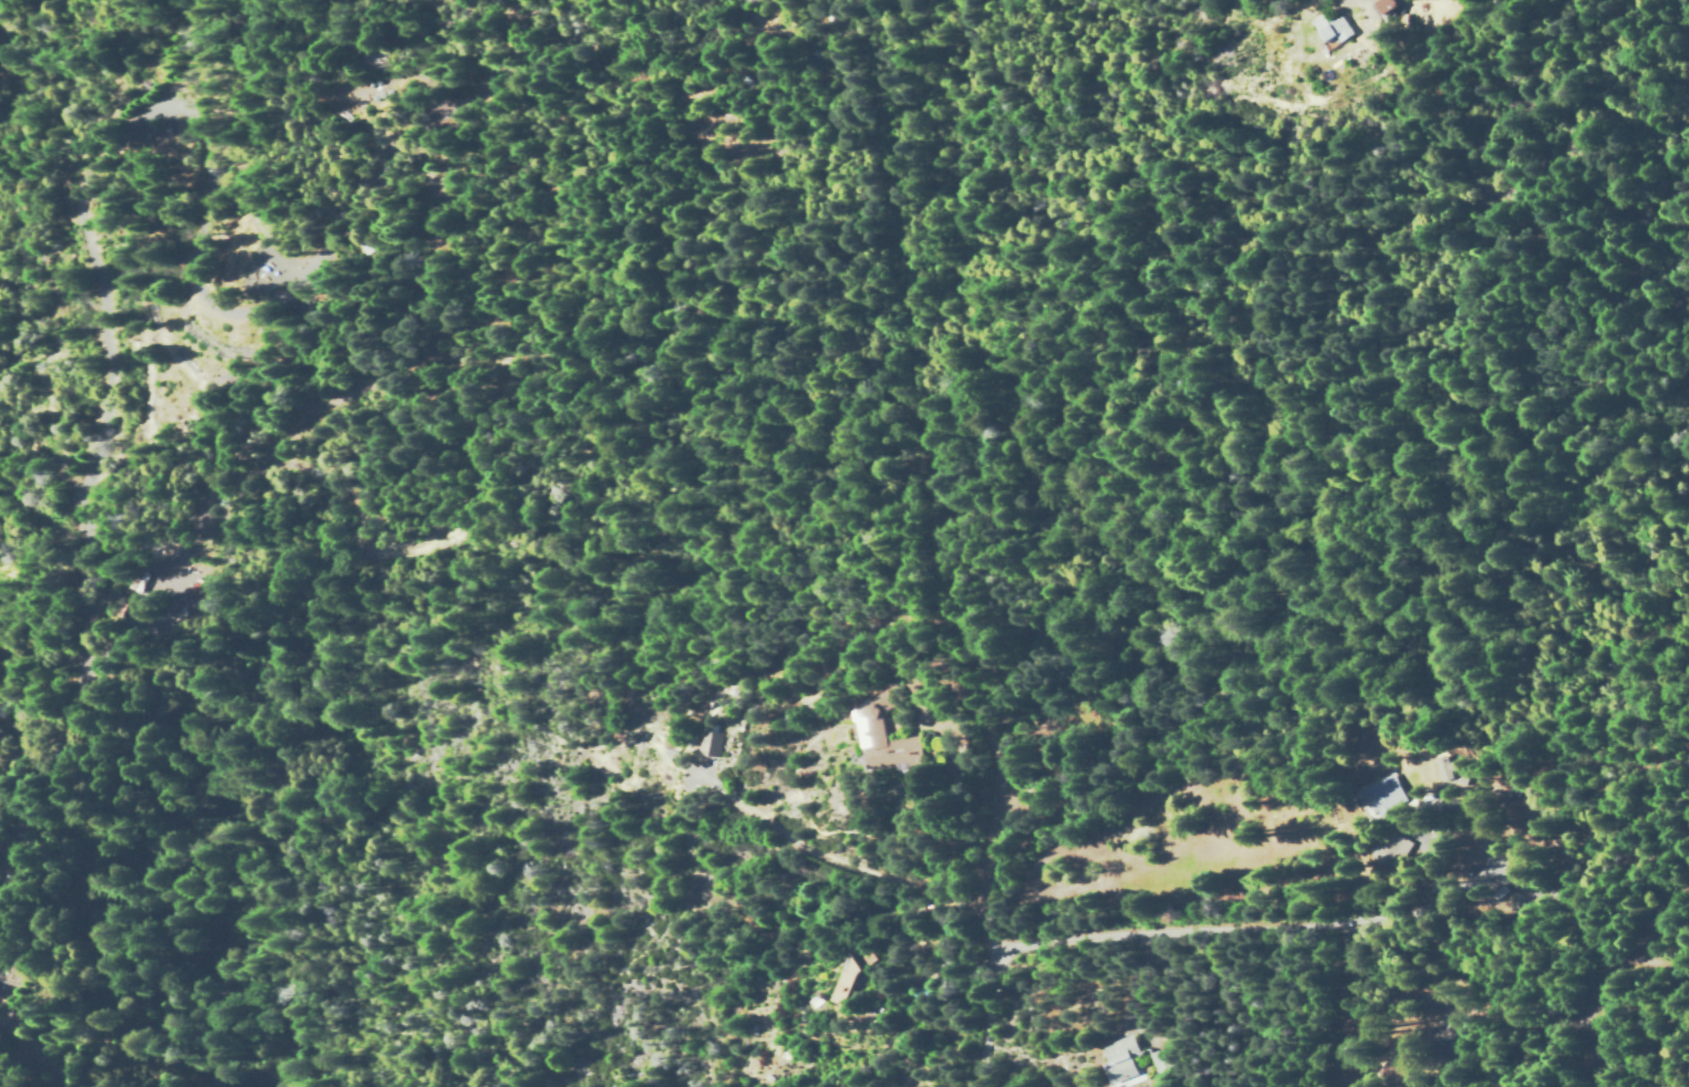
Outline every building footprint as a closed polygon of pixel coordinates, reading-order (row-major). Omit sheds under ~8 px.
[(1375,3),(1385,18),(1401,6),(1397,0),(1379,0),(1375,3)] [(1339,36),(1341,41),(1355,34),(1345,15),(1330,23),(1326,14),(1315,19),(1327,42),(1339,36)] [(188,592),(204,601),(212,587),(197,577),(188,592)] [(871,694),(884,711),(905,695),(891,678),(871,694)] [(859,717),(867,770),(920,762),(916,735),(885,740),(880,704),(864,706),(866,716),(859,717)] [(701,756),(719,757),(720,730),(702,729),(701,756)] [(1454,778),(1448,754),(1435,757),(1441,781),(1454,778)] [(1406,802),(1395,773),(1363,786),(1375,815),(1406,802)] [(836,999),(855,1004),(869,951),(859,949),(857,957),(848,955),(836,999)] [(1111,1086),(1117,1086),(1141,1080),(1134,1055),(1140,1053),(1135,1036),(1100,1046),(1111,1086)] [(1166,1068),(1160,1048),(1148,1052),(1154,1072),(1166,1068)]
